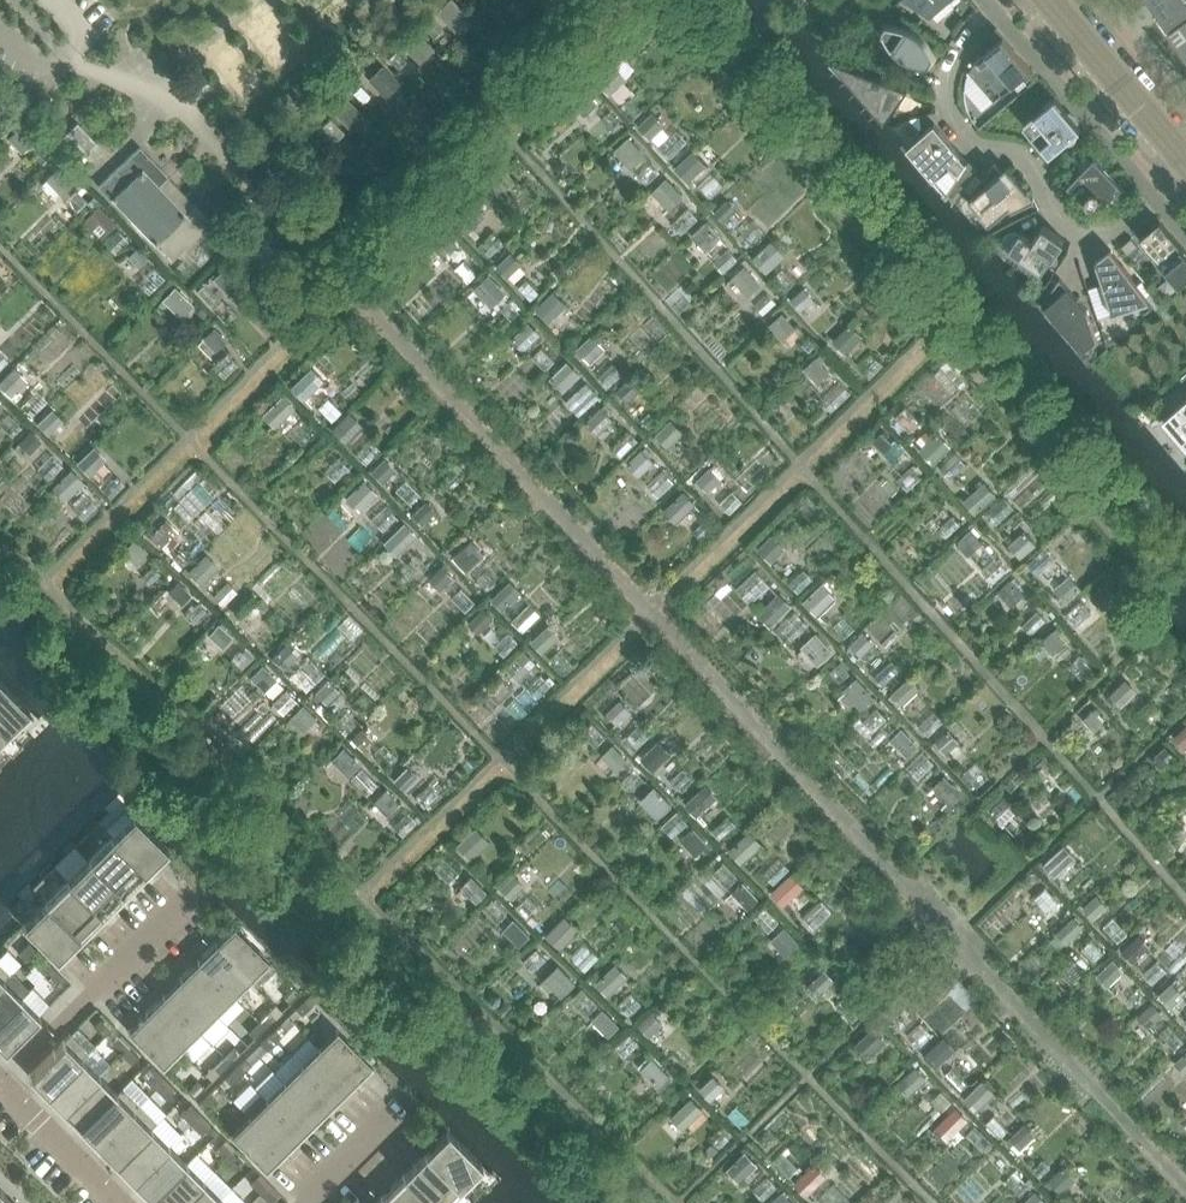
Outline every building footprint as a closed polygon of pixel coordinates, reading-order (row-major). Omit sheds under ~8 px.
[(436,10),(453,28),(468,13),(454,0),(446,0),(436,10)] [(931,15),(932,14),(948,0),(908,0),(931,15)] [(972,0),(951,0),(967,18),(977,6),(972,0)] [(1171,8),(1167,11),(1185,37),(1185,0),(1165,0),(1171,8)] [(929,44),(924,38),(917,32),(908,28),(900,25),(883,23),(880,28),(888,42),(894,48),(901,54),(908,59),(912,60),(918,61),(934,64),(937,58),(929,44)] [(1031,68),(997,28),(989,39),(994,44),(976,59),(1004,92),(1031,68)] [(415,32),(403,45),(420,62),(433,50),(415,32)] [(885,121),(908,88),(831,58),(885,121)] [(615,65),(597,81),(609,94),(627,78),(615,65)] [(382,66),(369,79),(385,95),(398,83),(382,66)] [(590,88),(574,103),(584,114),(596,104),(590,96),(594,93),(590,88)] [(1081,127),(1055,96),(1024,122),(1050,154),(1068,138),(1071,138),(1075,136),(1078,133),(1079,129),(1081,127)] [(348,100),(335,112),(351,129),(364,117),(348,100)] [(653,113),(640,126),(651,138),(664,125),(653,113)] [(922,127),(920,117),(911,119),(920,129),(922,127)] [(77,162),(97,142),(77,121),(57,141),(77,162)] [(967,162),(968,160),(961,154),(935,123),(923,133),(907,147),(946,193),(947,192),(954,202),(976,168),(967,162)] [(19,126),(7,138),(21,152),(33,141),(19,126)] [(629,138),(615,150),(631,168),(645,155),(629,138)] [(185,214),(157,186),(168,176),(140,147),(98,186),(111,199),(113,197),(123,207),(122,208),(123,209),(124,208),(134,218),(133,219),(134,220),(134,219),(144,230),(144,231),(145,230),(155,241),(153,243),(170,260),(211,222),(195,205),(185,214)] [(693,151),(676,168),(688,181),(705,164),(693,151)] [(1126,189),(1095,155),(1092,158),(1086,157),(1080,162),(1083,169),(1070,184),(1086,194),(1086,197),(1087,200),(1090,203),(1093,203),(1096,202),(1097,200),(1105,204),(1126,189)] [(1034,199),(1007,166),(1002,171),(994,163),(984,179),(987,183),(969,199),(990,223),(1010,206),(1013,209),(1034,199)] [(57,168),(46,179),(61,194),(72,183),(57,168)] [(667,179),(654,192),(669,208),(682,196),(667,179)] [(473,201),(453,221),(466,235),(486,214),(473,201)] [(728,201),(715,213),(723,221),(735,209),(728,201)] [(99,206),(85,219),(101,236),(115,223),(99,206)] [(1160,220),(1140,237),(1179,283),(1185,277),(1185,250),(1160,220)] [(705,223),(692,236),(707,250),(720,237),(705,223)] [(1042,272),(1065,239),(1044,224),(1033,240),(1020,232),(1014,228),(1006,232),(999,242),(1042,272)] [(444,231),(432,243),(444,255),(457,243),(444,231)] [(1138,244),(1131,237),(1121,246),(1128,253),(1138,244)] [(771,240),(753,258),(767,273),(785,256),(771,240)] [(139,246),(129,256),(138,266),(146,258),(148,255),(139,246)] [(1154,304),(1123,264),(1110,248),(1095,259),(1113,312),(1139,304),(1144,312),(1154,304)] [(512,253),(497,267),(507,277),(522,263),(512,253)] [(745,267),(733,278),(748,295),(760,284),(745,267)] [(219,272),(196,288),(209,306),(231,290),(219,272)] [(489,274),(474,288),(492,307),(507,293),(489,274)] [(1097,338),(1087,309),(1060,277),(1057,281),(1051,277),(1037,297),(1042,303),(1082,350),(1097,338)] [(174,288),(164,299),(181,316),(192,305),(174,288)] [(805,289),(792,299),(801,310),(814,299),(805,289)] [(1163,305),(1152,291),(1148,295),(1154,305),(1153,306),(1157,310),(1163,305)] [(554,292),(536,309),(550,322),(567,305),(554,292)] [(782,315),(771,325),(783,338),(794,328),(782,315)] [(530,322),(513,339),(524,350),(541,334),(530,322)] [(851,324),(834,340),(846,353),(863,336),(851,324)] [(214,328),(204,337),(215,349),(225,340),(214,328)] [(594,336),(578,350),(590,362),(605,347),(594,336)] [(820,354),(805,369),(819,384),(831,373),(821,362),(824,359),(820,354)] [(569,362),(551,380),(562,391),(580,374),(569,362)] [(0,381),(0,386),(10,396),(26,380),(14,367),(0,381)] [(310,368),(291,387),(302,399),(322,380),(310,368)] [(629,379),(615,393),(620,398),(623,395),(628,400),(639,389),(629,379)] [(911,387),(890,407),(909,426),(929,406),(911,387)] [(281,395),(261,415),(273,427),(293,407),(281,395)] [(1163,418),(1185,445),(1185,398),(1163,418)] [(605,404),(587,423),(598,433),(612,419),(606,414),(610,409),(605,404)] [(53,409),(37,424),(47,434),(62,419),(53,409)] [(348,412),(330,430),(344,444),(362,426),(348,412)] [(672,421),(654,439),(658,443),(663,439),(670,446),(683,432),(672,421)] [(30,431),(19,443),(29,452),(40,441),(30,431)] [(882,433),(874,442),(884,451),(892,442),(882,433)] [(938,434),(921,449),(934,462),(950,447),(938,434)] [(326,445),(305,463),(325,486),(346,468),(326,445)] [(643,450),(628,464),(639,476),(654,462),(648,455),(651,452),(646,447),(643,450)] [(94,448),(78,463),(89,474),(104,459),(94,448)] [(918,474),(901,454),(882,470),(898,490),(918,474)] [(384,460),(371,472),(381,481),(393,469),(384,460)] [(698,481),(695,484),(701,489),(704,486),(710,492),(722,479),(711,468),(698,481)] [(70,470),(53,486),(65,498),(73,490),(76,493),(80,489),(77,486),(81,481),(70,470)] [(364,481),(346,499),(358,512),(376,494),(364,481)] [(985,483),(965,501),(975,513),(995,495),(985,483)] [(684,493),(666,510),(676,521),(695,504),(684,493)] [(426,501),(412,514),(421,524),(435,512),(426,501)] [(166,518),(148,535),(160,547),(178,531),(166,518)] [(403,524),(385,542),(396,553),(414,536),(403,524)] [(971,531),(958,543),(968,554),(981,542),(971,531)] [(1011,545),(1007,548),(1012,554),(1016,551),(1020,556),(1034,544),(1024,532),(1010,544),(1011,545)] [(771,536),(758,549),(772,562),(785,549),(771,536)] [(133,539),(122,550),(136,564),(147,553),(133,539)] [(472,542),(455,557),(467,571),(484,555),(472,542)] [(205,556),(189,572),(200,584),(217,568),(205,556)] [(441,567),(430,578),(440,588),(451,577),(446,572),(449,569),(445,565),(442,568),(441,567)] [(1069,576),(1055,588),(1062,597),(1058,600),(1062,604),(1080,589),(1069,576)] [(1014,577),(1000,591),(1012,604),(1023,593),(1016,586),(1020,583),(1014,577)] [(455,580),(431,602),(449,622),(473,601),(455,580)] [(177,582),(168,591),(180,603),(189,594),(177,582)] [(508,584),(492,599),(502,609),(518,593),(508,584)] [(822,585),(806,600),(818,613),(834,598),(822,585)] [(778,594),(759,614),(771,626),(790,606),(778,594)] [(483,609),(470,623),(479,632),(492,618),(483,609)] [(218,624),(209,635),(223,647),(232,637),(224,630),(227,626),(222,622),(219,625),(218,624)] [(549,626),(533,641),(542,652),(558,637),(549,626)] [(1057,628),(1043,641),(1053,652),(1064,643),(1057,635),(1061,632),(1057,628)] [(816,633),(803,645),(818,663),(831,652),(816,633)] [(863,634),(848,648),(853,653),(857,649),(862,654),(873,644),(863,634)] [(288,641),(272,656),(284,668),(299,652),(288,641)] [(524,653),(508,669),(519,680),(535,663),(524,653)] [(261,665),(250,677),(264,690),(275,679),(261,665)] [(857,679),(845,689),(862,709),(874,698),(857,679)] [(909,679),(891,696),(894,700),(897,697),(902,703),(918,688),(909,679)] [(0,680),(0,725),(7,733),(30,710),(0,680)] [(329,680),(315,693),(327,705),(340,691),(329,680)] [(1125,680),(1107,697),(1112,702),(1115,698),(1122,705),(1136,691),(1125,680)] [(621,702),(609,713),(617,722),(629,711),(621,702)] [(301,705),(290,716),(303,729),(313,718),(301,705)] [(1092,710),(1083,718),(1094,730),(1103,722),(1092,710)] [(1175,737),(1184,746),(1185,744),(1185,727),(1175,737)] [(360,729),(349,740),(354,744),(357,741),(363,747),(370,740),(360,729)] [(901,730),(892,739),(907,755),(917,746),(901,730)] [(948,731),(934,744),(937,748),(940,746),(946,752),(957,741),(948,731)] [(659,742),(642,757),(653,769),(670,754),(659,742)] [(613,746),(603,755),(617,769),(626,760),(613,746)] [(1166,746),(1152,759),(1161,769),(1175,756),(1166,746)] [(343,749),(332,759),(347,775),(358,764),(343,749)] [(407,768),(394,780),(403,790),(416,777),(407,768)] [(944,777),(935,786),(949,802),(959,792),(944,777)] [(990,804),(1008,823),(1031,801),(1013,782),(990,804)] [(705,786),(686,804),(697,815),(716,798),(705,786)] [(654,788),(642,800),(658,817),(671,805),(654,788)] [(385,789),(374,801),(386,813),(397,802),(385,789)] [(168,849),(134,814),(111,837),(145,872),(168,849)] [(476,829),(459,845),(471,859),(488,842),(476,829)] [(693,829),(681,840),(696,855),(703,848),(707,852),(711,848),(693,829)] [(750,832),(731,850),(742,862),(761,844),(750,832)] [(145,872),(111,837),(89,859),(123,893),(145,872)] [(1063,847),(1045,865),(1055,876),(1073,859),(1063,847)] [(123,893),(89,859),(67,880),(102,915),(123,893)] [(471,873),(461,884),(478,901),(488,890),(471,873)] [(792,874),(772,892),(784,904),(803,886),(792,874)] [(514,876),(502,887),(512,897),(523,886),(514,876)] [(102,915),(67,880),(45,902),(80,937),(102,915)] [(743,883),(733,892),(748,908),(758,899),(743,883)] [(796,914),(815,935),(837,916),(818,895),(796,914)] [(1096,896),(1085,908),(1094,917),(1106,906),(1096,896)] [(80,937),(45,902),(23,925),(41,943),(57,959),(80,937)] [(566,916),(547,935),(561,948),(579,929),(566,916)] [(1073,918),(1058,932),(1067,941),(1081,927),(1073,918)] [(514,920),(505,930),(519,945),(529,936),(514,920)] [(275,966),(234,924),(215,943),(251,978),(257,985),(275,966)] [(785,928),(772,940),(785,955),(799,942),(785,928)] [(1139,936),(1124,951),(1133,960),(1148,946),(1139,936)] [(25,958),(35,948),(29,941),(18,952),(25,958)] [(251,978),(215,943),(198,960),(233,996),(251,978)] [(50,968),(40,958),(33,965),(43,975),(50,968)] [(1111,959),(1097,973),(1108,984),(1122,969),(1111,959)] [(233,996),(198,960),(180,977),(216,1013),(233,996)] [(4,979),(4,980),(10,974),(0,964),(0,984),(4,979)] [(558,965),(545,978),(562,997),(576,983),(558,965)] [(616,965),(598,983),(608,994),(626,976),(616,965)] [(61,979),(50,968),(43,975),(54,986),(61,979)] [(825,970),(809,986),(818,995),(834,980),(825,970)] [(216,1013),(180,977),(163,995),(199,1030),(216,1013)] [(22,997),(4,980),(4,979),(0,984),(0,1018),(22,997)] [(1172,984),(1159,996),(1163,1001),(1166,998),(1172,1005),(1182,996),(1172,984)] [(290,1002),(301,992),(294,985),(283,996),(290,1002)] [(199,1030),(163,995),(146,1012),(181,1048),(199,1030)] [(40,1015),(22,997),(0,1018),(0,1046),(4,1051),(40,1015)] [(302,1015),(313,1004),(306,997),(295,1008),(302,1015)] [(1152,1004),(1139,1016),(1149,1026),(1162,1014),(1152,1004)] [(928,1005),(903,1025),(921,1047),(946,1026),(928,1005)] [(602,1009),(592,1019),(609,1036),(619,1026),(602,1009)] [(265,1027),(275,1017),(268,1010),(258,1021),(265,1027)] [(181,1048),(146,1012),(127,1030),(163,1066),(181,1048)] [(653,1012),(639,1026),(649,1036),(663,1022),(653,1012)] [(584,1017),(568,1035),(594,1057),(610,1040),(584,1017)] [(111,1029),(101,1019),(94,1026),(104,1036),(111,1029)] [(254,1038),(265,1027),(258,1021),(248,1031),(254,1038)] [(277,1039),(287,1029),(280,1022),(270,1033),(277,1039)] [(372,1064),(337,1028),(318,1047),(354,1082),(372,1064)] [(873,1029),(857,1044),(868,1056),(884,1041),(873,1029)] [(46,1093),(82,1058),(88,1052),(70,1033),(28,1075),(46,1093)] [(266,1050),(277,1039),(270,1033),(260,1043),(266,1050)] [(128,1046),(118,1036),(111,1043),(121,1053),(128,1046)] [(943,1038),(925,1055),(936,1067),(954,1049),(943,1038)] [(230,1062),(240,1052),(234,1045),(223,1055),(230,1062)] [(138,1057),(128,1046),(121,1053),(132,1064),(138,1057)] [(354,1082),(318,1047),(301,1064),(336,1100),(354,1082)] [(1176,1062),(1185,1072),(1185,1071),(1185,1053),(1176,1062)] [(219,1072),(230,1062),(223,1055),(213,1065),(219,1072)] [(242,1074),(252,1064),(245,1057),(235,1067),(242,1074)] [(63,1111),(99,1075),(82,1058),(46,1093),(63,1111)] [(652,1059),(641,1069),(659,1088),(670,1077),(652,1059)] [(336,1100),(301,1064),(284,1081),(319,1117),(336,1100)] [(231,1084),(242,1074),(235,1067),(225,1077),(231,1084)] [(915,1068),(899,1082),(909,1094),(926,1080),(915,1068)] [(162,1081),(152,1071),(145,1078),(156,1088),(162,1081)] [(81,1128),(117,1092),(99,1075),(63,1111),(81,1128)] [(714,1078),(702,1089),(711,1098),(723,1087),(714,1078)] [(194,1097),(205,1087),(198,1080),(187,1091),(194,1097)] [(173,1092),(162,1081),(156,1088),(166,1098),(173,1092)] [(319,1117),(284,1081),(266,1098),(302,1134),(319,1117)] [(983,1082),(965,1098),(976,1110),(993,1093),(983,1082)] [(98,1145),(140,1104),(122,1087),(117,1092),(81,1128),(98,1145)] [(905,1106),(921,1128),(947,1109),(930,1087),(905,1106)] [(206,1109),(216,1099),(210,1092),(199,1103),(206,1109)] [(302,1134),(266,1098),(266,1099),(260,1093),(243,1110),(249,1115),(249,1116),(284,1151),(302,1134)] [(691,1099),(673,1117),(683,1128),(702,1110),(691,1099)] [(115,1163),(151,1127),(157,1121),(140,1104),(98,1145),(115,1163)] [(197,1116),(187,1106),(180,1113),(190,1123),(197,1116)] [(956,1109),(937,1127),(948,1138),(966,1120),(956,1109)] [(208,1127),(197,1116),(190,1123),(201,1133),(208,1127)] [(284,1151),(249,1116),(230,1134),(266,1170),(284,1151)] [(1024,1125),(1011,1137),(1021,1147),(1034,1135),(1024,1125)] [(133,1180),(168,1145),(151,1127),(115,1163),(133,1180)] [(482,1165),(447,1130),(424,1153),(459,1187),(482,1165)] [(233,1152),(222,1141),(215,1148),(226,1158),(233,1152)] [(150,1198),(186,1162),(168,1145),(133,1180),(150,1198)] [(243,1162),(233,1152),(226,1158),(236,1169),(243,1162)] [(424,1153),(403,1175),(431,1202),(443,1202),(459,1187),(424,1153)] [(747,1154),(730,1170),(740,1181),(757,1165),(747,1154)] [(203,1179),(186,1162),(150,1198),(155,1202),(179,1202),(203,1179)] [(814,1165),(796,1184),(806,1195),(825,1177),(814,1165)] [(1051,1179),(1047,1183),(1051,1187),(1055,1184),(1061,1191),(1074,1178),(1064,1167),(1051,1179)] [(841,1202),(847,1202),(860,1190),(840,1169),(824,1185),(841,1202)] [(267,1186),(256,1175),(249,1182),(260,1193),(267,1186)] [(403,1175),(381,1196),(388,1202),(431,1202),(403,1175)] [(220,1197),(203,1179),(179,1202),(214,1202),(220,1197)] [(277,1196),(267,1186),(260,1193),(270,1202),(277,1196)] [(780,1189),(767,1202),(794,1202),(780,1189)] [(1,1190),(0,1191),(0,1202),(15,1202),(1,1190)] [(1025,1202),(1045,1202),(1036,1193),(1025,1202)]
